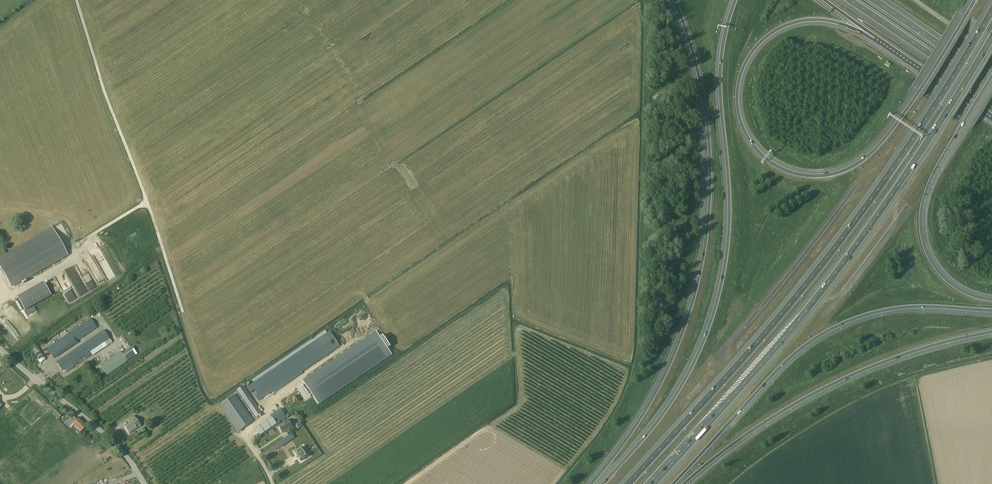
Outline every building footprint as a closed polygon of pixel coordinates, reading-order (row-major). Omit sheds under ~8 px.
[(0,258),(0,267),(11,287),(67,255),(52,228),(0,258)] [(76,264),(85,282),(92,279),(83,261),(76,264)] [(24,310),(29,307),(21,294),(17,297),(24,310)] [(76,343),(75,342),(97,328),(91,319),(47,348),(54,359),(76,343)] [(375,329),(301,379),(317,402),(390,353),(386,346),(389,344),(382,334),(379,336),(375,329)] [(90,352),(106,341),(100,333),(56,362),(64,373),(77,364),(77,365),(92,354),(90,352)] [(324,335),(247,387),(252,394),(253,393),(259,401),(334,350),(324,335)] [(45,360),(37,347),(32,351),(41,366),(45,364),(43,361),(45,360)] [(120,352),(100,366),(107,376),(127,361),(120,352)] [(237,390),(256,417),(262,413),(243,386),(237,390)] [(33,389),(29,393),(34,398),(38,394),(33,389)] [(221,404),(220,405),(239,431),(240,430),(241,431),(242,430),(242,429),(253,421),(252,420),(235,395),(221,404)] [(63,414),(56,407),(51,412),(58,419),(63,414)] [(272,417),(255,428),(260,435),(277,424),(276,424),(286,417),(285,415),(281,409),(271,416),(272,417)] [(129,424),(124,427),(129,434),(141,426),(134,416),(127,420),(129,424)] [(70,417),(65,422),(69,426),(72,424),(81,432),(86,427),(78,418),(74,421),(71,418),(70,417)] [(283,433),(293,427),(288,420),(278,427),(283,433)] [(278,443),(281,448),(295,439),(292,434),(278,443)] [(295,450),(301,459),(307,456),(301,447),(295,450)]
